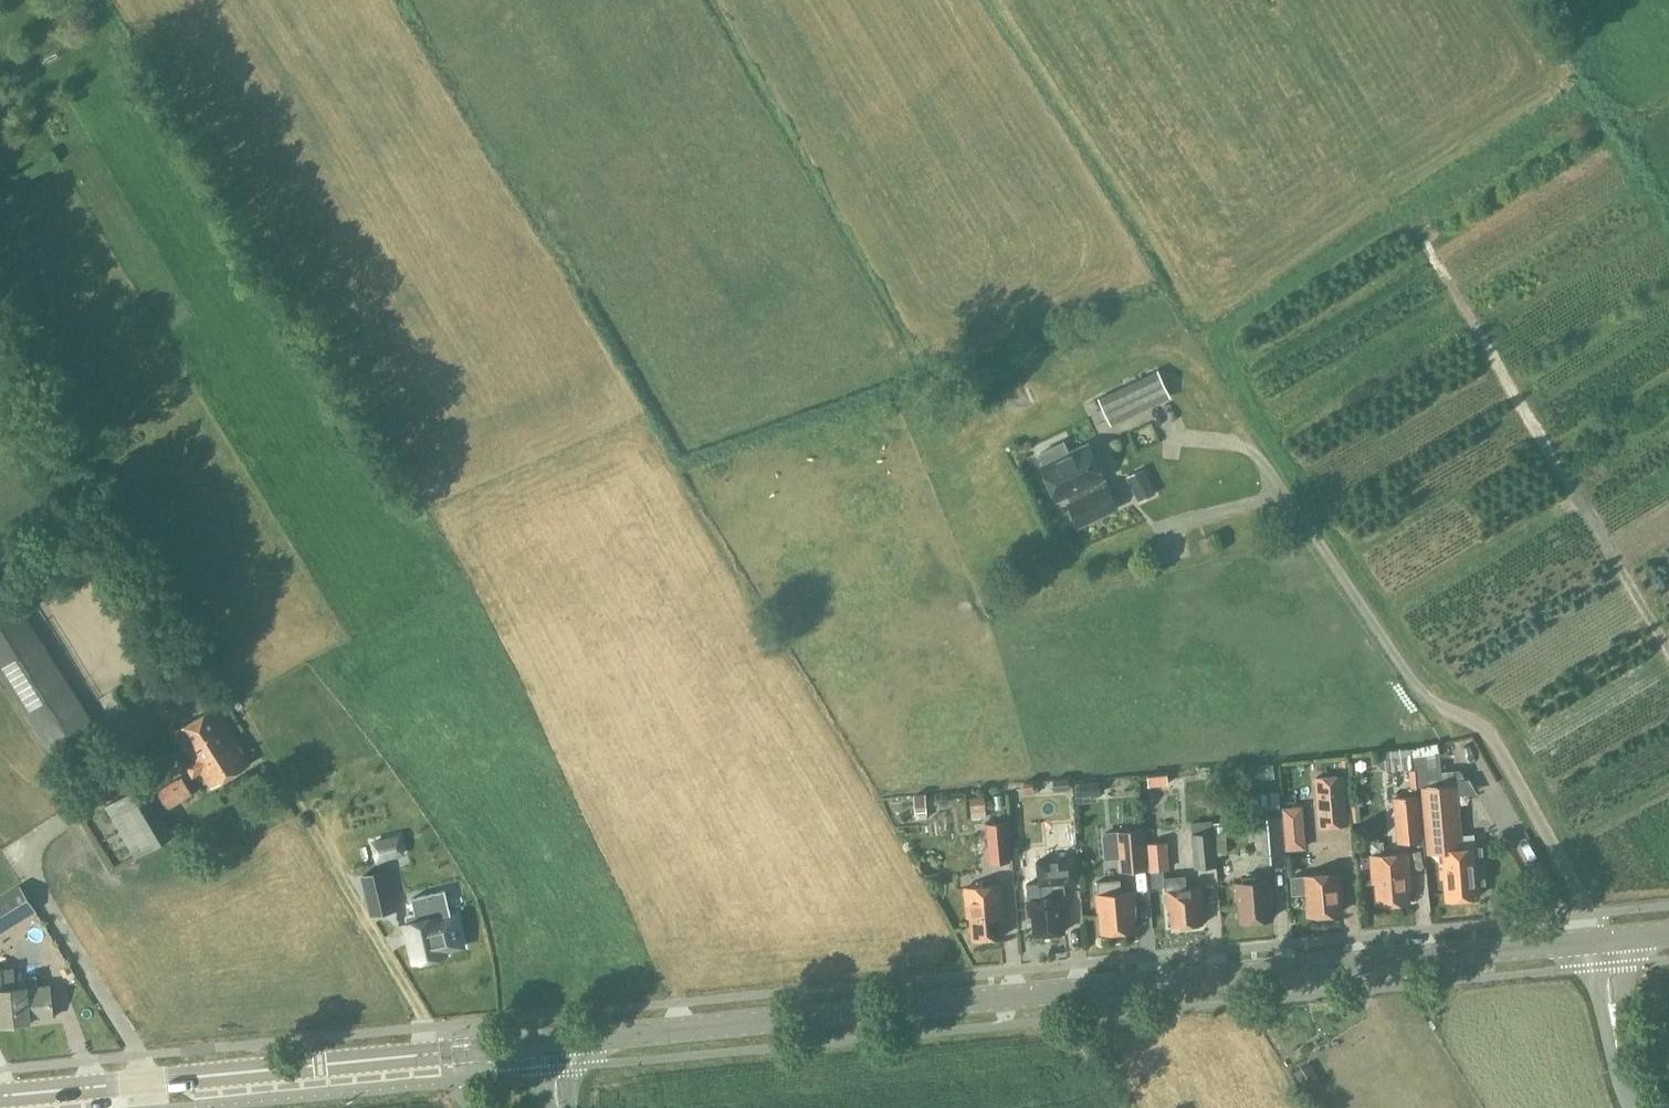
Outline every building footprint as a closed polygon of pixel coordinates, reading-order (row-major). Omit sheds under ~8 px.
[(1171,395),(1160,371),(1100,399),(1111,423),(1171,395)] [(1069,494),(1102,479),(1106,477),(1090,445),(1042,467),(1058,500),(1069,494)] [(1157,494),(1145,469),(1128,477),(1140,502),(1157,494)] [(1106,487),(1102,479),(1069,494),(1073,503),(1070,504),(1081,526),(1119,508),(1108,486),(1106,487)] [(13,596),(0,604),(0,672),(56,760),(100,732),(13,596)] [(212,788),(251,764),(216,708),(177,731),(212,788)] [(1439,744),(1413,749),(1415,756),(1419,788),(1422,788),(1444,786),(1441,752),(1439,744)] [(1411,770),(1410,750),(1379,752),(1380,763),(1386,762),(1386,772),(1411,770)] [(1150,787),(1170,786),(1169,772),(1149,774),(1150,787)] [(1444,786),(1422,788),(1427,838),(1463,835),(1459,795),(1473,793),(1461,772),(1450,772),(1451,786),(1444,786)] [(1350,825),(1346,774),(1315,776),(1319,828),(1350,825)] [(1058,790),(1070,789),(1069,779),(1057,780),(1058,790)] [(168,839),(137,788),(107,806),(137,857),(168,839)] [(1255,811),(1281,808),(1279,792),(1253,795),(1255,811)] [(894,821),(928,818),(926,794),(891,796),(891,798),(887,799),(888,816),(893,816),(894,821)] [(1423,841),(1419,796),(1394,798),(1399,844),(1423,841)] [(970,799),(972,812),(986,811),(984,797),(970,799)] [(1282,807),(1286,851),(1307,849),(1303,806),(1282,807)] [(1287,861),(1283,816),(1255,818),(1259,863),(1287,861)] [(1219,855),(1216,834),(1214,834),(1213,824),(1213,821),(1193,823),(1194,835),(1193,836),(1196,870),(1220,868),(1219,855)] [(1012,862),(1008,822),(988,824),(992,864),(1012,862)] [(1224,823),(1213,824),(1214,834),(1216,834),(1225,834),(1224,823)] [(1149,871),(1146,829),(1102,833),(1104,856),(1119,854),(1121,873),(1149,871)] [(1225,834),(1216,834),(1219,855),(1228,854),(1226,833),(1225,834)] [(1463,835),(1427,838),(1428,855),(1441,854),(1443,877),(1446,877),(1448,900),(1479,897),(1478,884),(1479,884),(1479,873),(1480,873),(1485,873),(1483,858),(1479,859),(1462,860),(1462,852),(1464,852),(1463,835)] [(377,861),(386,859),(381,838),(372,841),(377,861)] [(1152,871),(1172,869),(1170,848),(1167,848),(1166,838),(1150,839),(1152,871)] [(1045,876),(1081,874),(1079,847),(1043,849),(1045,876)] [(1372,856),(1373,868),(1374,883),(1377,883),(1379,906),(1410,903),(1409,890),(1410,890),(1410,879),(1411,879),(1410,865),(1409,852),(1372,856)] [(362,876),(371,916),(397,910),(387,870),(362,876)] [(1294,895),(1309,894),(1310,916),(1342,913),(1341,900),(1342,900),(1341,889),(1343,889),(1341,875),(1305,878),(1305,876),(1292,877),(1294,895)] [(1166,878),(1166,889),(1168,909),(1169,909),(1173,927),(1204,925),(1203,921),(1205,920),(1203,901),(1205,901),(1204,886),(1187,888),(1186,876),(1166,878)] [(1098,883),(1099,895),(1098,895),(1099,911),(1102,910),(1104,933),(1135,931),(1134,917),(1135,917),(1134,907),(1136,907),(1135,892),(1122,893),(1121,881),(1098,883)] [(1272,895),(1274,895),(1272,881),(1235,884),(1236,899),(1240,899),(1242,921),(1273,919),(1272,906),(1273,906),(1272,895)] [(1040,883),(1040,896),(1029,897),(1030,915),(1033,915),(1035,934),(1066,932),(1065,918),(1066,918),(1066,908),(1067,908),(1066,894),(1061,894),(1061,882),(1040,883)] [(969,888),(970,901),(973,939),(1004,937),(1003,924),(1005,924),(1004,913),(1005,913),(1004,899),(1003,885),(969,888)] [(0,899),(0,936),(37,912),(21,886),(0,899)] [(415,962),(446,954),(438,918),(406,926),(415,962)] [(26,987),(5,990),(3,970),(0,971),(0,1014),(1,1013),(3,1025),(31,1022),(31,1020),(26,987)] [(26,987),(31,1020),(55,1018),(51,987),(39,988),(38,976),(26,978),(27,987),(26,987)]
